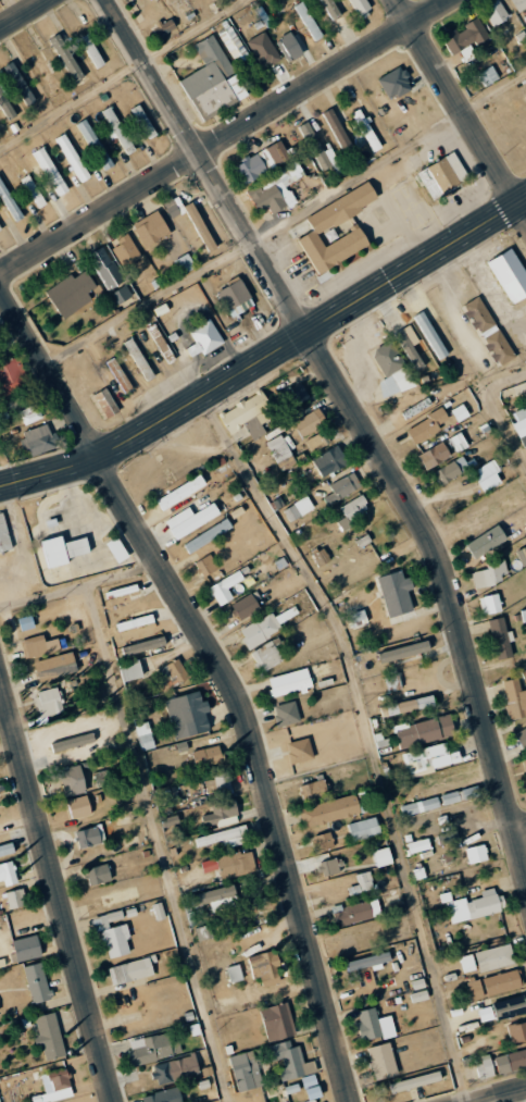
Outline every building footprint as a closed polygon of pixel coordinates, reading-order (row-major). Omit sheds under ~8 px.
[(332,0),(320,0),(330,20),(340,15),(332,0)] [(360,19),(373,11),(366,0),(349,0),(360,19)] [(494,27),(510,17),(499,0),(495,0),(482,9),(494,27)] [(517,12),(525,8),(525,0),(512,0),(517,12)] [(323,35),(301,1),(292,6),(315,41),(323,35)] [(460,51),(464,60),(493,44),(479,17),(442,36),(452,55),(460,51)] [(176,29),(171,18),(152,25),(157,36),(176,29)] [(231,26),(221,30),(233,56),(243,51),(231,26)] [(248,39),(260,68),(280,60),(268,31),(248,39)] [(288,61),(303,53),(290,31),(276,40),(288,61)] [(83,77),(61,32),(51,37),(72,82),(83,77)] [(104,64),(88,33),(80,37),(95,68),(104,64)] [(246,94),(215,33),(193,44),(205,67),(180,79),(200,117),(246,94)] [(38,77),(43,85),(54,78),(38,53),(21,64),(31,81),(38,77)] [(37,101),(12,61),(3,67),(27,107),(37,101)] [(499,78),(492,66),(477,74),(484,87),(499,78)] [(378,76),(386,99),(412,90),(403,67),(378,76)] [(2,89),(9,85),(0,69),(0,107),(7,120),(16,115),(2,89)] [(147,139),(157,134),(140,104),(131,109),(147,139)] [(136,149),(110,106),(101,111),(115,133),(114,133),(127,155),(136,149)] [(371,145),(377,141),(369,129),(374,126),(361,107),(350,114),(371,145)] [(104,171),(114,165),(86,118),(76,124),(104,171)] [(323,150),(307,121),(297,127),(322,172),(339,163),(330,146),(323,150)] [(91,176),(64,133),(54,139),(82,182),(91,176)] [(234,164),(244,183),(290,159),(280,140),(234,164)] [(58,196),(69,189),(42,146),(32,152),(58,196)] [(417,172),(432,199),(461,184),(459,182),(468,177),(454,151),(417,172)] [(246,189),(259,212),(268,206),(273,215),(296,201),(287,184),(305,174),(297,161),(246,189)] [(45,204),(29,173),(21,178),(37,209),(45,204)] [(15,221),(23,216),(0,177),(0,196),(15,221)] [(360,227),(324,246),(317,232),(379,200),(370,182),(305,215),(313,230),(298,238),(317,275),(338,263),(338,262),(370,246),(360,227)] [(183,206),(178,195),(163,202),(170,218),(188,211),(194,226),(202,223),(193,201),(183,206)] [(132,223),(145,247),(170,233),(158,210),(132,223)] [(216,248),(211,234),(202,237),(207,251),(216,248)] [(111,245),(124,267),(142,257),(130,235),(111,245)] [(122,283),(105,246),(88,253),(105,290),(122,283)] [(525,296),(525,271),(512,247),(488,262),(513,304),(525,296)] [(173,260),(181,274),(195,267),(188,252),(173,260)] [(97,286),(85,270),(74,278),(71,273),(44,293),(59,313),(97,286)] [(254,305),(240,278),(216,290),(230,318),(254,305)] [(111,291),(115,304),(131,298),(127,286),(111,291)] [(515,357),(479,295),(463,305),(498,367),(515,357)] [(446,356),(426,310),(415,315),(436,361),(446,356)] [(203,355),(224,343),(210,319),(189,331),(196,342),(186,348),(191,357),(201,351),(203,355)] [(148,327),(165,365),(174,361),(157,323),(148,327)] [(418,342),(411,325),(397,331),(413,371),(423,367),(414,344),(418,342)] [(146,382),(155,377),(133,337),(124,342),(146,382)] [(416,383),(390,340),(371,352),(386,377),(376,383),(387,400),(416,383)] [(31,385),(18,355),(0,363),(0,398),(31,385)] [(109,361),(122,395),(132,392),(118,357),(109,361)] [(286,392),(291,406),(309,398),(304,384),(286,392)] [(93,395),(106,419),(119,411),(106,387),(93,395)] [(235,443),(249,435),(252,440),(266,432),(261,424),(270,419),(265,409),(270,406),(262,390),(219,414),(235,443)] [(25,425),(43,417),(37,403),(19,411),(25,425)] [(457,422),(469,416),(463,403),(451,410),(457,422)] [(302,438),(327,421),(318,407),(293,423),(302,438)] [(521,437),(525,434),(525,407),(510,414),(521,437)] [(441,431),(438,424),(449,419),(444,409),(406,426),(413,443),(441,431)] [(26,449),(28,447),(32,456),(56,447),(47,423),(20,433),(26,449)] [(331,442),(324,430),(305,441),(312,453),(331,442)] [(468,446),(460,431),(448,438),(457,452),(468,446)] [(266,443),(276,462),(296,450),(286,432),(266,443)] [(426,470),(451,456),(443,441),(418,455),(426,470)] [(348,465),(338,446),(313,458),(322,477),(348,465)] [(469,469),(462,456),(432,472),(440,485),(469,469)] [(496,472),(500,470),(493,459),(472,471),(484,493),(502,483),(496,472)] [(330,485),(334,492),(323,498),(328,506),(361,486),(352,472),(330,485)] [(156,500),(163,510),(206,484),(200,473),(156,500)] [(343,531),(352,526),(349,520),(369,508),(362,494),(340,506),(346,516),(337,521),(343,531)] [(283,509),(290,522),(315,508),(308,495),(283,509)] [(190,508),(166,519),(175,538),(221,516),(215,503),(192,513),(190,508)] [(13,549),(3,512),(0,513),(0,553),(13,549)] [(182,542),(187,552),(233,529),(228,520),(182,542)] [(475,559),(507,538),(497,524),(466,545),(475,559)] [(42,541),(49,568),(69,563),(67,558),(90,552),(86,537),(63,543),(62,536),(42,541)] [(118,563),(129,556),(117,536),(105,543),(118,563)] [(318,566),(330,561),(324,547),(312,553),(318,566)] [(522,566),(525,565),(525,547),(517,550),(522,566)] [(202,576),(219,569),(212,554),(195,561),(202,576)] [(475,589),(502,582),(501,575),(508,573),(504,558),(486,563),(487,568),(471,573),(475,589)] [(219,607),(234,598),(228,588),(244,579),(239,570),(208,587),(219,607)] [(377,578),(389,618),(413,610),(407,591),(413,589),(409,577),(403,579),(401,570),(377,578)] [(479,597),(482,615),(502,611),(498,593),(479,597)] [(238,620),(260,609),(252,594),(231,604),(238,620)] [(278,621),(272,612),(238,631),(248,649),(282,630),(277,622),(278,621)] [(154,623),(153,615),(116,622),(117,630),(154,623)] [(489,619),(495,660),(511,658),(505,617),(489,619)] [(20,640),(25,658),(60,649),(57,638),(45,641),(43,634),(20,640)] [(379,651),(380,661),(429,653),(427,636),(402,639),(404,648),(379,651)] [(122,645),(123,653),(167,647),(166,638),(122,645)] [(272,641),(250,654),(262,673),(283,660),(272,641)] [(35,660),(38,680),(77,672),(73,653),(35,660)] [(123,681),(151,674),(147,657),(118,664),(123,681)] [(189,677),(178,658),(159,669),(169,688),(189,677)] [(385,675),(387,691),(400,690),(399,674),(385,675)] [(510,720),(525,716),(525,690),(521,691),(518,678),(502,681),(510,720)] [(312,689),(311,679),(269,687),(271,695),(312,689)] [(63,709),(58,687),(35,692),(39,714),(63,709)] [(164,700),(175,740),(210,731),(205,713),(209,712),(206,700),(202,701),(199,691),(164,700)] [(435,705),(433,695),(384,706),(387,716),(435,705)] [(300,722),(296,701),(273,706),(277,727),(300,722)] [(394,726),(399,748),(455,736),(450,714),(394,726)] [(154,748),(149,722),(136,724),(141,750),(154,748)] [(514,732),(522,748),(525,746),(525,727),(514,732)] [(95,741),(93,732),(50,743),(53,753),(95,741)] [(291,764),(314,759),(309,737),(286,743),(291,764)] [(402,752),(406,776),(461,764),(458,751),(448,753),(446,743),(402,752)] [(192,751),(196,768),(224,762),(221,745),(192,751)] [(87,792),(80,765),(58,770),(65,797),(87,792)] [(217,793),(232,790),(228,772),(213,776),(217,793)] [(304,803),(329,795),(323,779),(299,786),(304,803)] [(186,793),(200,790),(198,781),(184,785),(186,793)] [(443,804),(480,797),(478,786),(441,794),(443,804)] [(299,808),(303,827),(360,813),(356,794),(299,808)] [(72,820),(92,815),(87,795),(67,800),(72,820)] [(440,809),(438,798),(400,804),(402,815),(440,809)] [(204,829),(239,822),(234,799),(211,804),(213,813),(201,816),(204,829)] [(162,819),(164,828),(179,824),(177,815),(162,819)] [(380,834),(375,816),(347,824),(353,842),(380,834)] [(250,841),(245,824),(195,838),(198,848),(223,841),(225,848),(250,841)] [(76,830),(78,848),(105,844),(103,826),(76,830)] [(440,845),(458,841),(456,830),(437,834),(440,845)] [(313,837),(317,852),(334,847),(330,832),(313,837)] [(409,853),(431,850),(429,838),(407,842),(409,853)] [(14,853),(11,843),(0,846),(0,857),(14,853)] [(465,849),(469,865),(489,859),(484,844),(465,849)] [(393,864),(388,847),(373,851),(377,868),(393,864)] [(252,850),(200,861),(203,873),(220,869),(222,879),(256,872),(252,850)] [(340,873),(336,858),(319,863),(323,878),(340,873)] [(3,880),(6,887),(19,883),(12,860),(0,864),(0,880),(3,880)] [(90,887),(112,880),(107,863),(85,870),(90,887)] [(348,887),(349,895),(373,890),(370,871),(356,874),(358,885),(348,887)] [(190,896),(192,907),(210,903),(212,913),(239,906),(234,885),(190,896)] [(449,923),(506,911),(503,895),(496,896),(495,888),(480,891),(482,898),(466,901),(466,898),(452,901),(450,892),(443,893),(449,923)] [(9,909),(25,906),(22,889),(6,892),(9,909)] [(331,910),(335,927),(381,917),(377,900),(331,910)] [(165,919),(162,902),(153,904),(157,921),(165,919)] [(123,919),(122,911),(93,916),(95,931),(109,929),(107,922),(123,919)] [(102,930),(109,959),(130,953),(126,939),(131,938),(127,924),(102,930)] [(196,928),(198,941),(212,938),(209,925),(196,928)] [(42,956),(36,934),(11,941),(17,962),(42,956)] [(515,963),(510,943),(474,953),(479,973),(515,963)] [(381,964),(391,961),(388,950),(346,963),(350,975),(381,965),(381,964)] [(248,957),(253,979),(260,977),(262,987),(279,983),(273,952),(248,957)] [(475,970),(472,954),(459,957),(462,973),(475,970)] [(112,985),(157,976),(152,957),(108,966),(112,985)] [(33,1004),(51,999),(41,962),(23,967),(33,1004)] [(243,980),(239,964),(226,967),(231,983),(243,980)] [(487,996),(523,986),(519,969),(482,978),(487,996)] [(414,990),(424,988),(423,979),(412,980),(414,990)] [(484,998),(479,979),(467,982),(471,1001),(484,998)] [(428,1000),(427,990),(410,993),(412,1003),(428,1000)] [(496,1020),(525,1013),(525,1008),(523,995),(492,1003),(496,1020)] [(135,1001),(123,1002),(124,1007),(117,1008),(118,1014),(136,1013),(135,1001)] [(268,1042),(295,1035),(286,1002),(259,1010),(268,1042)] [(480,1022),(494,1019),(491,1006),(477,1009),(480,1022)] [(391,1015),(377,1018),(375,1007),(355,1012),(363,1043),(395,1034),(391,1015)] [(66,1057),(55,1012),(35,1017),(39,1035),(33,1036),(36,1048),(42,1046),(46,1061),(66,1057)] [(511,1044),(525,1040),(525,1022),(507,1026),(511,1044)] [(133,1066),(181,1053),(178,1039),(169,1042),(166,1032),(127,1042),(133,1066)] [(264,1047),(267,1063),(279,1060),(283,1080),(313,1074),(311,1062),(303,1064),(299,1046),(291,1048),(290,1041),(264,1047)] [(375,1080),(397,1074),(389,1042),(366,1048),(375,1080)] [(525,1067),(525,1049),(494,1057),(498,1074),(525,1067)] [(239,1093),(263,1086),(253,1050),(229,1057),(239,1093)] [(476,1058),(481,1079),(496,1075),(490,1054),(476,1058)] [(152,1065),(156,1085),(199,1076),(195,1056),(152,1065)] [(33,1101),(48,1101),(73,1097),(67,1069),(41,1074),(44,1094),(32,1096),(33,1101)] [(389,1084),(392,1093),(442,1080),(439,1070),(389,1084)] [(321,1097),(315,1074),(301,1078),(304,1089),(305,1089),(308,1101),(321,1097)] [(179,1089),(142,1094),(143,1101),(180,1101),(179,1089)]
